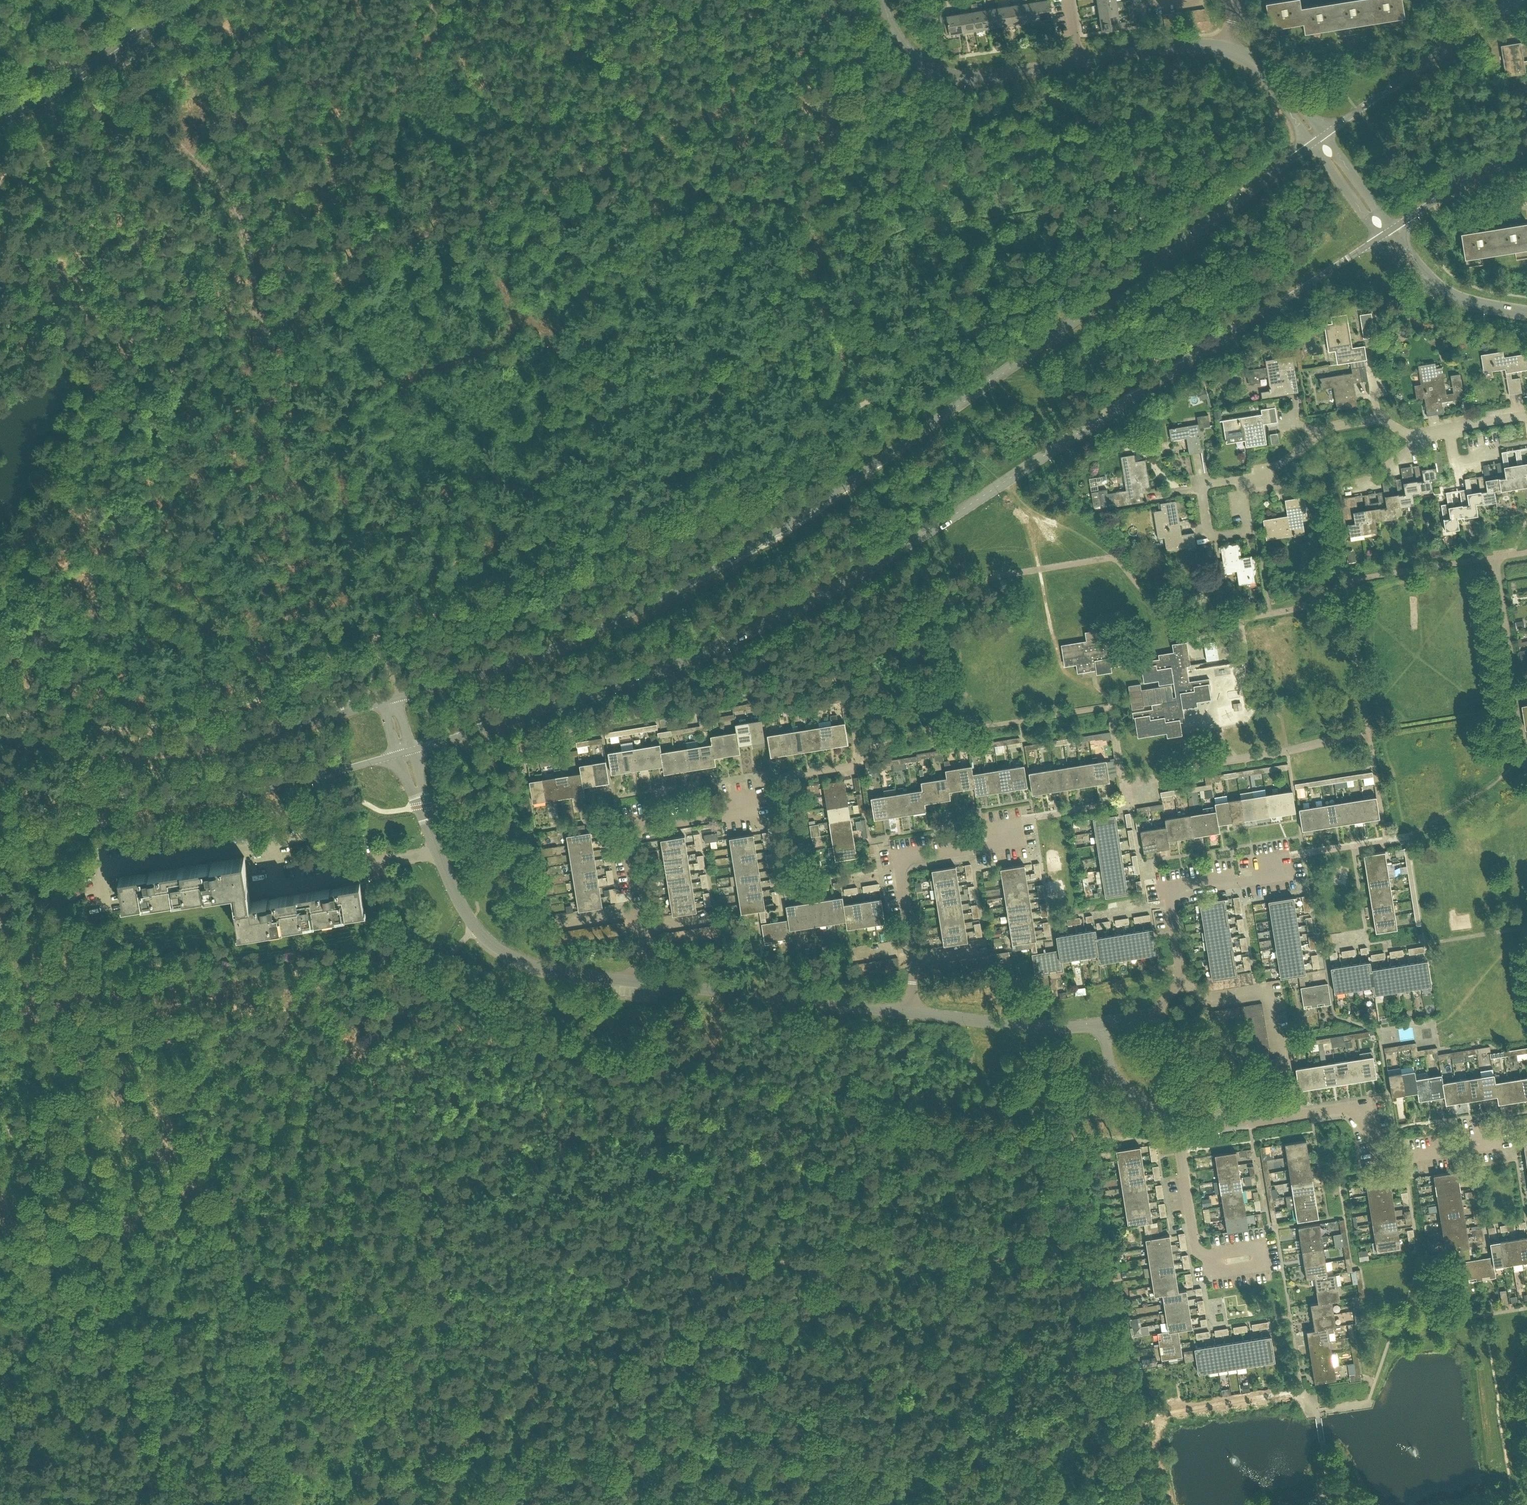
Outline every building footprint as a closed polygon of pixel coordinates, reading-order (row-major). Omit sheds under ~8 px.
[(1036,0),(1029,2),(1028,0),(1023,0),(1023,3),(1026,22),(1039,20),(1036,0)] [(1039,20),(1052,18),(1049,0),(1039,0),(1036,0),(1039,20)] [(1301,7),(1300,0),(1278,0),(1265,2),(1270,28),(1303,23),(1301,7)] [(1371,22),(1367,0),(1341,0),(1334,1),(1338,27),(1354,25),(1371,22)] [(1371,22),(1388,19),(1404,17),(1402,0),(1367,0),(1371,22)] [(1099,17),(1119,14),(1117,7),(1122,6),(1121,1),(1097,5),(1099,17)] [(1321,30),(1338,27),(1334,1),(1323,3),(1320,3),(1301,7),(1303,23),(1304,33),(1321,30)] [(988,28),(985,9),(977,10),(977,9),(976,3),(971,4),(972,11),(975,30),(988,28)] [(1014,24),(1026,22),(1023,3),(1011,5),(1014,24)] [(1001,26),(1014,24),(1011,5),(998,7),(1001,26)] [(988,28),(1001,26),(998,7),(985,9),(988,28)] [(962,32),(975,30),(972,11),(959,13),(962,32)] [(946,35),(962,32),(959,13),(946,15),(947,23),(944,23),(946,35)] [(1119,14),(1099,17),(1101,30),(1121,27),(1125,27),(1124,21),(1120,22),(1119,14)] [(1523,60),(1520,42),(1500,45),(1504,68),(1505,76),(1525,73),(1524,65),(1526,65),(1526,60),(1523,60)] [(1526,248),(1526,223),(1526,222),(1507,225),(1504,225),(1494,227),(1498,253),(1510,251),(1526,248)] [(1487,254),(1498,253),(1494,227),(1483,229),(1480,229),(1460,232),(1464,258),(1487,254)] [(1372,322),(1371,312),(1359,314),(1363,338),(1377,336),(1375,322),(1372,322)] [(1350,362),(1364,360),(1366,359),(1364,345),(1352,347),(1347,313),(1331,316),(1332,323),(1324,324),(1328,351),(1336,350),(1339,363),(1350,362)] [(1510,372),(1526,369),(1526,361),(1526,353),(1503,357),(1502,351),(1481,354),(1483,369),(1492,368),(1493,370),(1495,369),(1494,367),(1504,366),(1505,372),(1510,372)] [(1297,378),(1293,355),(1265,360),(1266,367),(1246,370),(1249,384),(1260,382),(1259,378),(1268,376),(1269,387),(1269,390),(1261,391),(1262,398),(1292,393),(1290,379),(1297,378)] [(1364,360),(1350,362),(1352,372),(1319,377),(1321,388),(1333,387),(1336,409),(1357,406),(1353,382),(1367,380),(1365,365),(1364,365),(1364,360)] [(1435,368),(1434,363),(1435,363),(1435,362),(1417,365),(1419,365),(1422,384),(1415,385),(1417,398),(1424,397),(1427,415),(1443,413),(1441,402),(1463,398),(1459,373),(1450,374),(1453,392),(1444,394),(1440,367),(1435,368)] [(1510,372),(1505,372),(1506,379),(1509,394),(1521,392),(1519,377),(1511,379),(1510,372)] [(1271,422),(1277,421),(1276,411),(1275,407),(1269,408),(1261,409),(1261,414),(1222,420),(1225,438),(1245,434),(1247,446),(1265,443),(1263,430),(1260,430),(1259,424),(1271,422)] [(1199,431),(1199,427),(1209,425),(1208,414),(1196,416),(1198,423),(1169,428),(1171,440),(1186,437),(1189,453),(1201,451),(1198,431),(1199,431)] [(1514,487),(1526,485),(1526,481),(1526,474),(1526,463),(1521,464),(1519,448),(1514,449),(1517,465),(1516,465),(1518,475),(1512,476),(1514,487)] [(1417,481),(1418,491),(1432,489),(1430,479),(1437,478),(1436,471),(1443,470),(1440,451),(1432,452),(1435,467),(1426,469),(1425,464),(1430,463),(1428,453),(1419,454),(1420,465),(1421,464),(1423,480),(1417,481)] [(1518,475),(1516,465),(1508,466),(1506,451),(1501,451),(1505,476),(1506,477),(1499,478),(1501,489),(1514,487),(1512,476),(1518,475)] [(1135,461),(1134,454),(1122,456),(1127,489),(1107,493),(1106,489),(1090,492),(1091,498),(1092,498),(1094,512),(1115,508),(1114,499),(1117,498),(1118,505),(1143,501),(1141,488),(1149,486),(1145,459),(1135,461)] [(1205,461),(1208,474),(1222,471),(1219,458),(1205,461)] [(1412,492),(1418,491),(1417,481),(1423,480),(1421,464),(1420,465),(1414,466),(1416,481),(1408,482),(1407,476),(1412,475),(1411,466),(1400,468),(1402,478),(1405,494),(1398,495),(1400,505),(1413,503),(1412,492)] [(1487,491),(1481,492),(1482,502),(1496,500),(1494,490),(1501,489),(1499,478),(1506,477),(1505,476),(1498,477),(1498,478),(1490,480),(1487,464),(1485,464),(1482,465),(1484,475),(1486,485),(1487,491)] [(1393,506),(1400,505),(1398,495),(1405,494),(1402,478),(1395,479),(1398,495),(1389,496),(1387,480),(1382,481),(1384,491),(1386,507),(1380,508),(1381,518),(1395,516),(1393,506)] [(1486,485),(1485,485),(1479,486),(1480,492),(1471,493),(1469,478),(1464,478),(1466,489),(1469,504),(1462,505),(1464,516),(1477,514),(1476,503),(1482,502),(1481,492),(1487,491),(1486,485)] [(1466,489),(1459,490),(1462,505),(1469,504),(1466,489)] [(1375,519),(1381,518),(1380,508),(1386,507),(1384,491),(1377,492),(1378,501),(1370,503),(1368,494),(1363,495),(1366,510),(1368,520),(1361,522),(1363,532),(1376,530),(1375,519)] [(1462,505),(1461,505),(1453,507),(1450,491),(1445,492),(1447,503),(1441,504),(1445,530),(1459,527),(1457,517),(1464,516),(1462,505)] [(1366,510),(1357,511),(1355,496),(1343,498),(1345,506),(1338,507),(1341,525),(1347,524),(1349,534),(1363,532),(1361,522),(1368,520),(1366,510)] [(1266,538),(1304,532),(1302,520),(1307,519),(1304,497),(1285,499),(1287,515),(1263,519),(1266,538)] [(1180,534),(1175,500),(1160,503),(1161,509),(1155,510),(1159,538),(1166,537),(1168,550),(1195,546),(1193,532),(1180,534)] [(1239,557),(1237,543),(1220,545),(1222,560),(1216,561),(1218,573),(1236,570),(1238,584),(1255,581),(1251,555),(1239,557)] [(1430,556),(1444,554),(1442,546),(1429,548),(1430,556)] [(1101,637),(1099,629),(1084,631),(1086,640),(1061,644),(1061,645),(1062,645),(1065,665),(1076,663),(1077,672),(1081,672),(1091,670),(1091,666),(1095,665),(1096,673),(1111,670),(1111,665),(1125,663),(1120,634),(1101,637)] [(1190,665),(1186,641),(1172,643),(1174,653),(1169,654),(1169,652),(1158,654),(1159,658),(1140,661),(1143,681),(1158,679),(1158,683),(1173,681),(1175,696),(1174,696),(1172,684),(1142,689),(1141,683),(1129,685),(1133,709),(1145,707),(1145,705),(1151,704),(1152,709),(1134,712),(1137,731),(1137,736),(1166,731),(1167,736),(1182,733),(1180,720),(1184,719),(1183,707),(1197,705),(1196,700),(1211,698),(1208,678),(1189,681),(1188,676),(1183,677),(1181,666),(1190,665)] [(1204,643),(1207,661),(1219,659),(1216,641),(1204,643)] [(1237,697),(1229,697),(1230,706),(1237,706),(1237,697)] [(837,714),(830,715),(831,724),(835,746),(848,744),(844,722),(838,723),(837,714)] [(700,726),(709,724),(708,723),(718,721),(717,717),(699,720),(700,726)] [(748,721),(751,743),(765,741),(761,719),(748,721)] [(739,745),(751,743),(748,721),(735,723),(736,731),(739,745)] [(822,748),(835,746),(831,724),(819,726),(822,748)] [(797,725),(793,726),(793,730),(796,752),(809,750),(806,728),(798,730),(797,725)] [(809,750),(822,748),(819,726),(806,728),(809,750)] [(784,754),(796,752),(793,730),(780,732),(784,754)] [(740,753),(739,745),(736,731),(724,733),(727,755),(740,753)] [(771,756),(784,754),(780,732),(767,735),(771,756)] [(714,757),(727,755),(724,733),(710,736),(712,743),(714,757)] [(967,742),(969,750),(978,749),(977,744),(974,744),(972,737),(967,737),(967,742)] [(716,765),(714,757),(712,743),(699,745),(703,767),(716,765)] [(661,752),(660,744),(647,746),(650,767),(663,765),(661,752)] [(690,769),(703,767),(699,745),(686,747),(690,769)] [(637,769),(650,767),(647,746),(634,748),(637,769)] [(677,771),(690,769),(686,747),(674,749),(677,771)] [(625,771),(637,769),(634,748),(621,750),(625,771)] [(664,773),(677,771),(674,749),(661,752),(663,765),(664,773)] [(611,773),(625,771),(621,750),(608,752),(611,773)] [(593,763),(596,784),(609,782),(606,760),(593,763)] [(962,789),(958,767),(952,768),(951,765),(949,760),(944,761),(947,777),(949,791),(962,789)] [(1093,762),(1096,783),(1109,781),(1106,760),(1093,762)] [(1083,785),(1096,783),(1093,762),(1080,764),(1083,785)] [(584,786),(596,784),(593,763),(579,765),(581,772),(583,786),(584,786)] [(1071,788),(1083,785),(1080,764),(1067,766),(1071,788)] [(973,773),(972,765),(958,767),(962,789),(974,787),(975,787),(973,773)] [(1011,767),(1014,789),(1027,786),(1024,765),(1011,767)] [(1058,790),(1071,788),(1067,766),(1054,768),(1058,790)] [(1001,791),(1014,789),(1011,767),(998,769),(1001,791)] [(1045,792),(1058,790),(1054,768),(1042,770),(1045,792)] [(989,793),(1001,791),(998,769),(985,771),(989,793)] [(1032,794),(1045,792),(1042,770),(1029,772),(1032,794)] [(976,795),(989,793),(985,771),(973,773),(975,787),(974,787),(976,795)] [(585,794),(584,786),(583,786),(581,772),(568,774),(572,796),(585,794)] [(559,798),(572,796),(568,774),(556,776),(559,798)] [(1206,785),(1212,784),(1211,781),(1220,779),(1219,774),(1205,777),(1206,785)] [(546,800),(559,798),(556,776),(543,778),(546,800)] [(951,799),(949,791),(947,777),(934,779),(937,801),(951,799)] [(533,802),(546,800),(543,778),(530,781),(533,802)] [(825,795),(846,792),(844,779),(823,782),(825,795)] [(925,803),(937,801),(934,779),(921,781),(922,789),(924,803),(925,803)] [(926,811),(925,803),(924,803),(922,789),(909,791),(913,813),(926,811)] [(1204,791),(1205,798),(1213,797),(1212,790),(1204,791)] [(1279,792),(1282,813),(1296,811),(1292,790),(1279,792)] [(900,815),(913,813),(909,791),(896,793),(900,815)] [(827,808),(848,805),(846,792),(825,795),(827,808)] [(1270,815),(1282,813),(1279,792),(1266,794),(1270,815)] [(887,817),(900,815),(896,793),(884,795),(887,817)] [(1257,818),(1270,815),(1266,794),(1253,796),(1257,818)] [(874,819),(887,817),(884,795),(871,797),(874,819)] [(1244,820),(1257,818),(1253,796),(1241,798),(1244,820)] [(1376,796),(1363,798),(1366,820),(1379,818),(1376,796)] [(1231,822),(1244,820),(1241,798),(1228,800),(1231,822)] [(1353,822),(1366,820),(1363,798),(1350,800),(1353,822)] [(1218,824),(1219,824),(1231,822),(1228,800),(1215,802),(1216,810),(1218,824)] [(1341,824),(1353,822),(1350,800),(1337,802),(1341,824)] [(1328,826),(1341,824),(1337,802),(1325,804),(1328,826)] [(1315,828),(1328,826),(1325,804),(1312,806),(1315,828)] [(829,821),(850,817),(848,805),(827,808),(829,821)] [(1302,830),(1315,828),(1312,806),(1299,808),(1302,830)] [(1220,832),(1219,824),(1218,824),(1216,810),(1203,812),(1207,834),(1220,832)] [(1194,836),(1207,834),(1203,812),(1191,814),(1194,836)] [(1093,817),(1093,818),(1095,831),(1117,828),(1115,814),(1093,817)] [(1181,838),(1194,836),(1191,814),(1178,816),(1181,838)] [(1168,840),(1169,840),(1181,838),(1178,816),(1165,818),(1166,826),(1168,840)] [(831,834),(852,830),(850,817),(829,821),(824,822),(825,827),(830,826),(831,834)] [(568,845),(592,841),(591,831),(585,832),(584,824),(569,827),(570,835),(566,835),(568,845)] [(1170,848),(1169,840),(1168,840),(1166,826),(1154,828),(1157,850),(1170,848)] [(1117,828),(1095,831),(1097,844),(1120,840),(1117,828)] [(1144,852),(1157,850),(1154,828),(1140,830),(1144,852)] [(833,846),(854,843),(852,830),(831,834),(833,846)] [(705,842),(718,840),(717,832),(704,834),(705,842)] [(731,847),(755,843),(753,834),(729,838),(731,847)] [(662,849),(686,845),(685,835),(660,839),(662,849)] [(1120,840),(1097,844),(1099,857),(1122,853),(1120,840)] [(570,854),(594,850),(592,841),(568,845),(570,854)] [(732,857),(756,853),(755,843),(731,847),(732,857)] [(833,846),(828,847),(829,852),(834,851),(835,859),(835,860),(856,856),(854,843),(833,846)] [(663,858),(688,854),(686,845),(662,849),(663,858)] [(571,863),(595,860),(594,850),(570,854),(571,863)] [(1365,868),(1387,864),(1385,851),(1363,854),(1365,868)] [(734,866),(758,862),(756,853),(732,857),(734,866)] [(1122,853),(1099,857),(1101,869),(1124,866),(1122,853)] [(665,867),(689,864),(688,854),(663,858),(665,867)] [(1093,854),(1080,855),(1081,863),(1094,861),(1093,854)] [(251,900),(248,884),(249,883),(245,856),(120,876),(124,903),(134,902),(135,903),(236,886),(238,903),(237,903),(242,930),(252,929),(354,913),(354,912),(364,910),(360,883),(251,900)] [(573,873),(597,869),(595,860),(571,863),(573,873)] [(735,875),(759,871),(758,862),(734,866),(735,875)] [(667,877),(691,873),(689,864),(665,867),(667,877)] [(1002,878),(1026,874),(1025,864),(1001,868),(1002,878)] [(1367,880),(1389,877),(1387,864),(1365,868),(1367,880)] [(933,880),(957,876),(956,866),(931,870),(933,880)] [(1124,866),(1101,869),(1103,882),(1126,878),(1124,866)] [(574,882),(598,878),(597,869),(573,873),(574,882)] [(1042,878),(1040,870),(1034,871),(1035,873),(1031,873),(1031,878),(1035,878),(1036,879),(1042,878)] [(737,885),(761,881),(759,871),(735,875),(737,885)] [(668,886),(692,882),(691,873),(667,877),(668,886)] [(1004,887),(1028,883),(1026,874),(1002,878),(1004,887)] [(935,889),(959,885),(957,876),(933,880),(935,889)] [(1093,877),(1096,892),(1102,891),(1099,876),(1093,877)] [(1369,893),(1391,890),(1389,877),(1367,880),(1369,893)] [(575,891),(600,888),(598,878),(574,882),(575,891)] [(1126,878),(1103,882),(1106,895),(1106,896),(1128,892),(1126,878)] [(738,894),(762,890),(761,881),(737,885),(738,894)] [(670,895),(694,891),(692,882),(668,886),(670,895)] [(1005,896),(1029,893),(1028,883),(1004,887),(1005,896)] [(936,898),(960,894),(959,885),(935,889),(936,898)] [(577,901),(601,897),(600,888),(575,891),(577,901)] [(740,903),(764,899),(762,890),(738,894),(740,903)] [(1372,906),(1393,902),(1391,890),(1369,893),(1372,906)] [(671,905),(695,901),(694,891),(670,895),(671,905)] [(1007,906),(1031,902),(1029,893),(1005,896),(1007,906)] [(938,907),(962,904),(960,894),(936,898),(938,907)] [(846,920),(843,904),(844,904),(842,896),(833,898),(837,922),(846,920)] [(1293,896),(1268,900),(1268,901),(1270,911),(1295,907),(1293,897),(1293,896)] [(601,897),(577,901),(579,910),(603,907),(601,897)] [(827,923),(837,922),(833,898),(823,899),(827,923)] [(885,922),(881,898),(872,900),(875,924),(885,922)] [(1225,898),(1200,902),(1202,912),(1226,908),(1225,899),(1225,898)] [(764,899),(740,903),(741,913),(765,909),(764,899)] [(818,925),(827,923),(823,899),(814,901),(818,925)] [(875,924),(872,900),(862,901),(866,925),(875,924)] [(695,901),(671,905),(673,914),(697,910),(695,901)] [(809,926),(818,925),(814,901),(805,902),(809,926)] [(862,901),(853,903),(857,927),(866,925),(862,901)] [(799,928),(809,926),(805,902),(796,904),(799,928)] [(1008,915),(1032,911),(1031,902),(1007,906),(1008,915)] [(1374,919),(1395,915),(1393,902),(1372,906),(1374,919)] [(846,920),(847,928),(857,927),(853,903),(844,904),(843,904),(846,920)] [(790,929),(799,928),(796,904),(786,905),(788,919),(790,929)] [(939,917),(963,913),(962,904),(938,907),(939,917)] [(1295,907),(1270,911),(1272,920),(1297,916),(1295,907)] [(1226,908),(1202,912),(1203,922),(1228,918),(1226,908)] [(1010,924),(1033,921),(1032,911),(1008,915),(1010,924)] [(941,926),(965,922),(963,913),(939,917),(941,926)] [(1395,915),(1374,919),(1376,932),(1397,928),(1395,915)] [(1297,916),(1272,920),(1273,929),(1298,925),(1297,916)] [(1228,918),(1203,922),(1205,931),(1229,927),(1228,918)] [(790,929),(788,919),(775,922),(778,942),(779,942),(778,939),(785,938),(786,941),(792,940),(790,929)] [(1011,934),(1035,930),(1033,921),(1010,924),(1011,934)] [(772,940),(772,943),(778,942),(775,922),(762,924),(765,944),(765,941),(772,940)] [(942,935),(966,931),(965,922),(941,926),(942,935)] [(1298,925),(1273,929),(1275,939),(1300,935),(1298,925)] [(1206,940),(1230,936),(1229,927),(1205,931),(1206,940)] [(1152,928),(1142,930),(1146,955),(1156,953),(1157,953),(1153,928),(1152,928)] [(1096,929),(1085,931),(1089,956),(1098,954),(1099,954),(1096,937),(1097,937),(1096,929)] [(1035,930),(1011,934),(1013,943),(1017,943),(1019,943),(1019,949),(1031,947),(1030,941),(1035,940),(1036,940),(1035,930)] [(1142,930),(1133,931),(1137,956),(1146,955),(1142,930)] [(966,931),(942,935),(944,945),(968,941),(966,931)] [(1085,931),(1076,932),(1080,957),(1089,956),(1085,931)] [(1133,931),(1124,933),(1128,958),(1137,956),(1133,931)] [(1076,932),(1067,934),(1071,959),(1080,957),(1076,932)] [(1124,933),(1115,934),(1118,959),(1128,958),(1124,933)] [(1058,935),(1057,935),(1059,950),(1060,949),(1062,960),(1071,959),(1067,934),(1058,935)] [(1115,934),(1105,936),(1109,961),(1118,959),(1115,934)] [(1300,935),(1275,939),(1276,948),(1301,944),(1300,935)] [(1097,937),(1096,937),(1099,954),(1098,954),(1099,962),(1109,961),(1105,936),(1097,937)] [(1206,940),(1208,949),(1232,945),(1231,936),(1230,936),(1206,940)] [(1301,944),(1276,948),(1278,957),(1303,953),(1301,944)] [(1232,945),(1208,949),(1209,959),(1234,955),(1232,945)] [(1059,950),(1046,952),(1050,973),(1050,970),(1056,969),(1056,972),(1064,971),(1062,960),(1060,949),(1059,950)] [(1001,953),(996,954),(998,966),(1003,965),(1009,964),(1007,952),(1001,953)] [(1046,952),(1032,954),(1035,975),(1037,975),(1036,972),(1043,971),(1043,974),(1050,973),(1046,952)] [(1303,953),(1278,957),(1279,967),(1304,963),(1303,953)] [(996,954),(989,955),(991,967),(998,966),(996,954)] [(1234,955),(1209,959),(1211,968),(1235,964),(1234,955)] [(1426,960),(1417,962),(1421,986),(1431,985),(1427,960),(1426,960)] [(1370,961),(1360,963),(1364,987),(1372,986),(1373,986),(1370,969),(1371,969),(1370,961)] [(1417,962),(1408,963),(1412,988),(1421,986),(1417,962)] [(1304,963),(1279,967),(1281,977),(1288,976),(1299,974),(1304,973),(1306,973),(1306,972),(1304,963)] [(1360,963),(1351,964),(1355,989),(1364,987),(1360,963)] [(1408,963),(1398,965),(1402,989),(1412,988),(1408,963)] [(1235,964),(1211,968),(1212,978),(1217,977),(1223,976),(1228,975),(1234,974),(1237,974),(1235,964)] [(1351,964),(1341,966),(1345,990),(1355,989),(1351,964)] [(1398,965),(1389,966),(1393,991),(1402,989),(1398,965)] [(1331,967),(1335,992),(1345,990),(1341,966),(1331,967)] [(1389,966),(1380,968),(1384,992),(1393,991),(1389,966)] [(1371,969),(1370,969),(1373,986),(1372,986),(1373,994),(1384,992),(1380,968),(1371,969)] [(1331,1003),(1328,983),(1314,985),(1318,1006),(1318,1005),(1317,1003),(1324,1001),(1325,1004),(1331,1003)] [(1311,1004),(1311,1007),(1318,1006),(1314,985),(1301,987),(1304,1008),(1305,1008),(1304,1005),(1311,1004)] [(1345,1045),(1344,1040),(1343,1035),(1330,1037),(1332,1047),(1345,1045)] [(1338,1083),(1334,1061),(1326,1063),(1323,1043),(1327,1042),(1326,1038),(1318,1039),(1318,1044),(1321,1063),(1322,1063),(1325,1085),(1338,1083)] [(1410,1043),(1410,1048),(1412,1056),(1421,1054),(1420,1050),(1417,1050),(1416,1042),(1410,1043)] [(1464,1055),(1465,1055),(1466,1054),(1467,1060),(1474,1059),(1472,1049),(1463,1050),(1464,1055)] [(1259,1063),(1269,1062),(1268,1054),(1258,1055),(1252,1056),(1253,1064),(1259,1063)] [(1360,1057),(1363,1079),(1376,1077),(1373,1055),(1360,1057)] [(1350,1081),(1363,1079),(1360,1057),(1347,1059),(1350,1081)] [(1338,1083),(1350,1081),(1347,1059),(1334,1061),(1338,1083)] [(1312,1087),(1325,1085),(1322,1063),(1321,1063),(1309,1066),(1312,1087)] [(1299,1089),(1312,1087),(1309,1066),(1296,1068),(1299,1089)] [(1416,1078),(1415,1070),(1401,1072),(1405,1093),(1417,1091),(1418,1091),(1416,1078)] [(1392,1096),(1405,1093),(1401,1072),(1388,1074),(1392,1096)] [(1495,1081),(1494,1073),(1480,1076),(1484,1097),(1497,1095),(1495,1081)] [(1443,1082),(1442,1074),(1428,1076),(1431,1097),(1444,1095),(1445,1095),(1443,1082)] [(1419,1099),(1431,1097),(1428,1076),(1416,1078),(1418,1091),(1417,1091),(1419,1099)] [(1471,1099),(1484,1097),(1480,1076),(1468,1078),(1471,1099)] [(1511,1101),(1524,1099),(1520,1077),(1507,1079),(1511,1101)] [(1458,1101),(1471,1099),(1468,1078),(1455,1080),(1458,1101)] [(1498,1103),(1511,1101),(1507,1079),(1495,1081),(1497,1095),(1498,1103)] [(1446,1103),(1458,1101),(1455,1080),(1443,1082),(1445,1095),(1444,1095),(1446,1103)] [(1287,1156),(1308,1153),(1306,1140),(1285,1143),(1287,1156)] [(1117,1159),(1142,1156),(1140,1146),(1116,1150),(1117,1159)] [(1217,1167),(1238,1164),(1236,1151),(1215,1154),(1217,1167)] [(1289,1169),(1310,1165),(1308,1153),(1287,1156),(1289,1169)] [(1119,1169),(1143,1165),(1142,1156),(1117,1159),(1119,1169)] [(1219,1180),(1240,1177),(1238,1164),(1217,1167),(1219,1180)] [(1120,1178),(1145,1174),(1143,1165),(1119,1169),(1120,1178)] [(1291,1182),(1312,1178),(1310,1165),(1289,1169),(1291,1182)] [(1435,1184),(1459,1180),(1457,1170),(1433,1174),(1435,1184)] [(1122,1187),(1146,1183),(1145,1174),(1120,1178),(1122,1187)] [(1221,1193),(1242,1189),(1240,1177),(1219,1180),(1221,1193)] [(1293,1194),(1314,1191),(1312,1178),(1291,1182),(1293,1194)] [(1436,1193),(1460,1190),(1459,1180),(1435,1184),(1436,1193)] [(1368,1195),(1392,1191),(1390,1182),(1366,1185),(1368,1195)] [(1123,1197),(1147,1193),(1146,1183),(1122,1187),(1123,1197)] [(1223,1205),(1244,1202),(1242,1189),(1221,1193),(1223,1205)] [(1460,1190),(1436,1193),(1438,1203),(1462,1199),(1460,1190)] [(1295,1207),(1316,1204),(1314,1191),(1293,1194),(1295,1207)] [(1369,1204),(1393,1200),(1392,1191),(1368,1195),(1369,1204)] [(1125,1206),(1149,1202),(1147,1193),(1123,1197),(1125,1206)] [(1439,1212),(1463,1208),(1462,1199),(1438,1203),(1439,1212)] [(1371,1213),(1395,1209),(1393,1200),(1369,1204),(1371,1213)] [(1126,1215),(1150,1211),(1149,1202),(1125,1206),(1126,1215)] [(1225,1218),(1246,1215),(1244,1202),(1223,1205),(1225,1218)] [(1316,1204),(1295,1207),(1297,1220),(1318,1217),(1316,1204)] [(1441,1221),(1465,1217),(1463,1208),(1439,1212),(1441,1221)] [(1372,1223),(1396,1219),(1395,1209),(1371,1213),(1372,1223)] [(1150,1211),(1126,1215),(1128,1225),(1152,1221),(1150,1211)] [(1246,1215),(1225,1218),(1227,1231),(1248,1228),(1246,1215)] [(1442,1231),(1466,1227),(1465,1217),(1441,1221),(1442,1231)] [(1374,1232),(1398,1228),(1396,1219),(1372,1223),(1374,1232)] [(1321,1236),(1319,1223),(1298,1226),(1300,1239),(1321,1236)] [(1444,1240),(1468,1236),(1466,1227),(1442,1231),(1444,1240)] [(1375,1241),(1399,1237),(1398,1228),(1374,1232),(1375,1241)] [(1147,1248),(1171,1244),(1169,1234),(1145,1238),(1147,1248)] [(1302,1252),(1323,1249),(1322,1241),(1328,1240),(1328,1235),(1321,1236),(1300,1239),(1302,1252)] [(1468,1236),(1444,1240),(1445,1250),(1469,1246),(1468,1236)] [(1518,1237),(1522,1262),(1526,1261),(1526,1236),(1518,1237)] [(1399,1237),(1375,1241),(1377,1251),(1401,1247),(1399,1237)] [(1513,1263),(1522,1262),(1518,1237),(1509,1239),(1513,1263)] [(1503,1265),(1513,1263),(1509,1239),(1500,1240),(1503,1265)] [(1494,1266),(1503,1265),(1500,1240),(1490,1242),(1492,1256),(1494,1266)] [(1148,1257),(1172,1253),(1171,1244),(1147,1248),(1148,1257)] [(1304,1265),(1325,1261),(1323,1249),(1302,1252),(1304,1265)] [(1150,1267),(1174,1263),(1172,1253),(1148,1257),(1150,1267)] [(1492,1256),(1479,1258),(1482,1279),(1483,1279),(1482,1276),(1489,1275),(1489,1278),(1496,1277),(1494,1266),(1492,1256)] [(1476,1277),(1476,1280),(1482,1279),(1479,1258),(1465,1260),(1469,1281),(1469,1278),(1476,1277)] [(1327,1274),(1325,1261),(1304,1265),(1306,1278),(1314,1277),(1327,1274)] [(1151,1276),(1175,1272),(1174,1263),(1150,1267),(1151,1276)] [(1153,1285),(1177,1281),(1175,1272),(1151,1276),(1153,1285)] [(1316,1289),(1338,1286),(1335,1273),(1327,1274),(1314,1277),(1316,1289)] [(1178,1291),(1178,1290),(1177,1281),(1153,1285),(1154,1295),(1162,1294),(1162,1293),(1178,1291)] [(1332,1300),(1340,1299),(1338,1286),(1316,1289),(1318,1302),(1332,1300)] [(1164,1303),(1188,1299),(1186,1289),(1178,1290),(1178,1291),(1162,1293),(1162,1294),(1164,1303)] [(1165,1312),(1189,1308),(1188,1299),(1164,1303),(1165,1312)] [(1334,1313),(1332,1300),(1318,1302),(1310,1303),(1312,1316),(1334,1313)] [(1167,1321),(1191,1317),(1189,1308),(1165,1312),(1167,1321)] [(1328,1327),(1333,1326),(1336,1326),(1334,1313),(1312,1316),(1314,1329),(1328,1327)] [(1178,1329),(1192,1327),(1191,1317),(1167,1321),(1168,1330),(1168,1331),(1178,1329)] [(1309,1343),(1330,1340),(1329,1332),(1334,1331),(1333,1326),(1328,1327),(1314,1329),(1306,1330),(1309,1343)] [(1159,1346),(1180,1342),(1178,1329),(1168,1331),(1168,1330),(1157,1332),(1157,1333),(1160,1332),(1161,1339),(1159,1339),(1159,1346)] [(1271,1335),(1260,1337),(1264,1362),(1275,1360),(1271,1335)] [(1260,1337),(1251,1338),(1255,1364),(1264,1362),(1260,1337)] [(1251,1338),(1242,1340),(1246,1365),(1255,1364),(1251,1338)] [(1242,1340),(1232,1341),(1236,1366),(1246,1365),(1242,1340)] [(1311,1356),(1332,1352),(1330,1340),(1309,1343),(1311,1356)] [(1232,1341),(1223,1343),(1227,1368),(1236,1366),(1232,1341)] [(1162,1359),(1182,1356),(1180,1342),(1159,1346),(1160,1346),(1163,1345),(1164,1352),(1161,1353),(1162,1359)] [(1223,1343),(1214,1344),(1218,1369),(1227,1368),(1223,1343)] [(1214,1344),(1205,1346),(1209,1371),(1218,1369),(1214,1344)] [(1195,1347),(1194,1348),(1194,1349),(1195,1354),(1196,1359),(1198,1373),(1209,1371),(1205,1346),(1195,1347)] [(1332,1352),(1311,1356),(1313,1369),(1334,1365),(1332,1352)] [(1334,1365),(1313,1369),(1315,1382),(1336,1378),(1335,1370),(1340,1369),(1339,1364),(1334,1365)] [(1351,1380),(1361,1378),(1361,1376),(1359,1365),(1354,1366),(1355,1373),(1350,1374),(1351,1380)]
